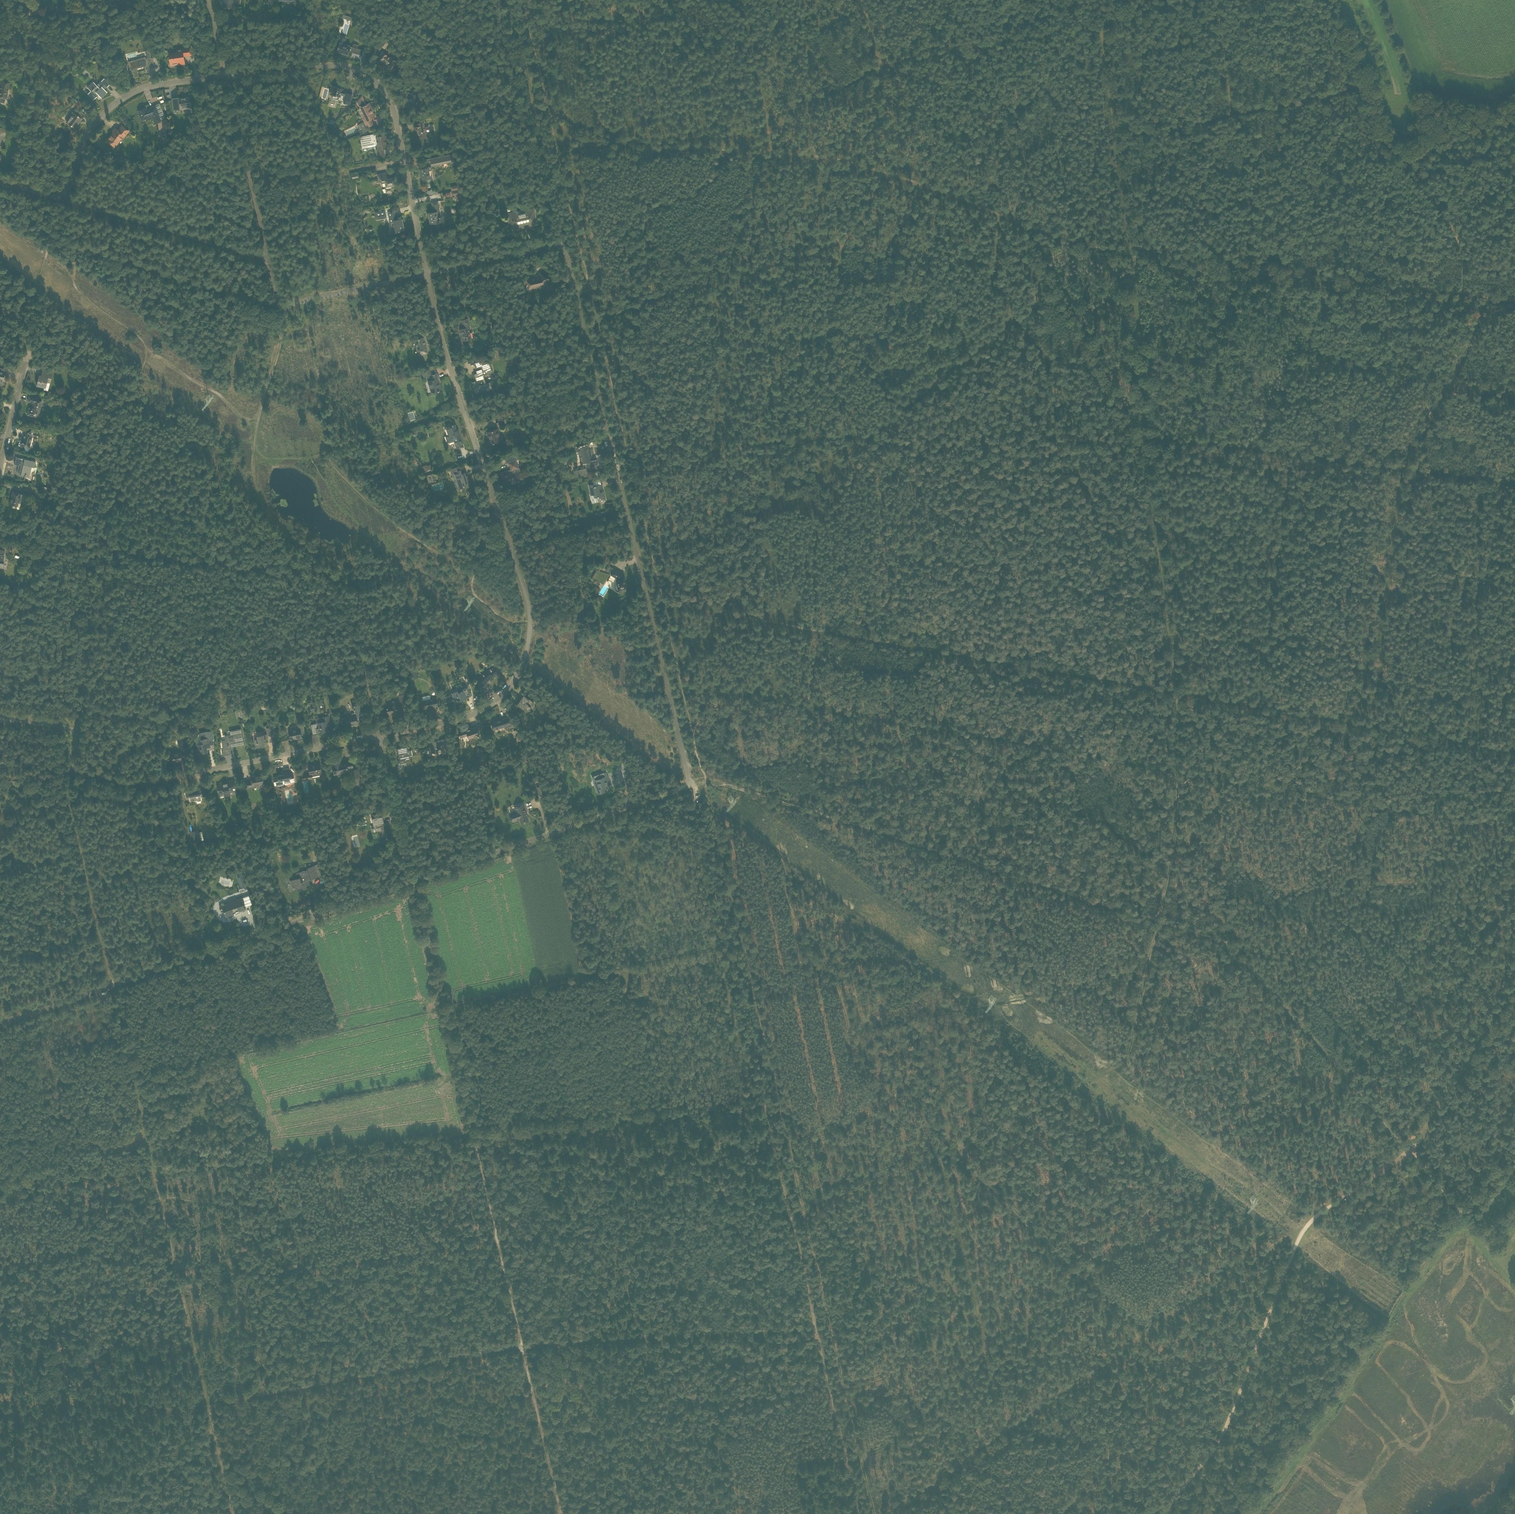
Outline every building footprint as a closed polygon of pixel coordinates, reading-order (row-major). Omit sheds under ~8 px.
[(338,47),(337,52),(341,53),(342,52),(346,53),(346,54),(348,54),(349,49),(350,46),(344,44),(346,39),(340,37),(338,43),(340,43),(338,47)] [(384,39),(379,44),(385,49),(389,43),(384,39)] [(191,55),(190,47),(177,49),(177,52),(169,53),(171,65),(185,63),(184,56),(191,55)] [(384,65),(390,71),(397,62),(391,57),(390,58),(387,56),(383,52),(377,59),(382,62),(385,64),(384,65)] [(145,70),(155,67),(152,57),(146,59),(145,57),(128,62),(130,69),(132,69),(134,77),(139,76),(137,68),(144,66),(145,70)] [(107,87),(110,84),(104,78),(101,81),(99,83),(100,85),(99,87),(93,81),(87,87),(91,91),(87,94),(93,100),(98,95),(101,98),(107,92),(104,89),(106,86),(107,87)] [(1,81),(0,84),(0,85),(0,86),(0,97),(0,102),(4,103),(5,98),(6,98),(9,83),(1,81)] [(342,92),(343,88),(340,88),(341,85),(338,84),(338,87),(331,86),(329,94),(333,95),(332,98),(333,98),(333,100),(338,101),(338,100),(342,101),(342,103),(347,105),(348,103),(350,104),(352,95),(342,92)] [(408,100),(411,107),(417,105),(416,101),(419,100),(415,89),(407,92),(410,99),(408,100)] [(179,97),(173,98),(175,113),(177,111),(177,109),(192,107),(190,97),(179,99),(179,97)] [(367,127),(373,124),(371,119),(375,117),(371,109),(372,108),(369,103),(358,108),(367,127)] [(157,112),(158,111),(155,105),(147,109),(146,107),(138,110),(142,120),(147,118),(146,118),(152,116),(155,123),(161,121),(157,112)] [(82,119),(85,114),(80,111),(77,115),(73,112),(66,122),(74,128),(81,119),(82,119)] [(425,127),(424,122),(414,124),(415,129),(418,129),(418,131),(416,131),(417,135),(419,135),(420,139),(427,137),(426,132),(430,131),(429,126),(425,127)] [(129,131),(122,125),(118,130),(117,129),(114,132),(114,131),(106,140),(110,143),(114,147),(124,135),(125,136),(129,131)] [(163,131),(162,132),(163,137),(164,137),(165,141),(171,140),(169,126),(163,127),(163,131)] [(361,135),(367,131),(364,126),(358,129),(361,135)] [(377,149),(378,157),(385,156),(383,148),(387,148),(386,140),(385,135),(372,137),(372,134),(360,136),(363,148),(375,146),(376,144),(377,144),(378,149),(377,149)] [(427,167),(425,167),(425,168),(420,169),(421,177),(423,176),(424,182),(431,181),(429,170),(431,169),(431,166),(454,162),(453,154),(425,159),(427,167)] [(379,174),(377,174),(378,182),(381,182),(381,183),(385,183),(386,186),(385,187),(386,193),(392,192),(391,186),(395,185),(394,177),(387,178),(386,172),(381,173),(379,174)] [(451,191),(452,195),(455,195),(457,201),(462,200),(460,190),(451,191)] [(428,213),(430,223),(439,221),(438,217),(441,217),(438,201),(432,202),(434,212),(428,213)] [(389,217),(392,234),(400,233),(400,231),(404,230),(401,219),(396,220),(394,208),(390,209),(390,207),(374,210),(376,219),(389,217)] [(520,211),(508,214),(508,217),(507,217),(509,224),(511,223),(512,230),(525,227),(526,230),(532,228),(532,225),(537,224),(534,208),(521,212),(520,211)] [(543,285),(550,293),(555,288),(552,284),(550,285),(547,282),(549,279),(541,274),(540,277),(534,278),(533,277),(527,279),(530,288),(543,285)] [(463,341),(472,338),(468,328),(470,327),(467,318),(461,320),(464,328),(460,329),(463,341)] [(424,331),(416,333),(418,338),(414,340),(419,356),(428,353),(426,344),(428,344),(424,331)] [(483,359),(477,361),(478,367),(476,368),(477,373),(474,374),(477,383),(473,384),(476,393),(492,388),(490,382),(486,383),(483,374),(492,371),(490,363),(484,365),(483,359)] [(50,382),(52,372),(42,370),(41,376),(39,375),(37,385),(45,387),(46,381),(50,382)] [(431,392),(441,389),(438,380),(439,380),(437,373),(431,375),(432,380),(428,381),(431,392)] [(38,398),(29,396),(28,401),(33,402),(32,409),(31,409),(31,410),(28,409),(27,414),(33,416),(33,414),(38,415),(42,401),(38,400),(38,398)] [(408,413),(410,420),(416,418),(414,411),(408,413)] [(498,425),(505,422),(503,417),(496,419),(498,425)] [(449,435),(445,436),(448,443),(455,441),(457,448),(458,448),(463,446),(458,432),(459,431),(458,429),(456,429),(455,424),(450,426),(446,427),(449,435)] [(31,430),(25,428),(22,441),(21,441),(19,446),(29,448),(32,436),(30,436),(31,430)] [(491,443),(501,440),(497,429),(487,432),(491,443)] [(587,445),(575,448),(576,452),(579,451),(582,464),(589,462),(590,464),(597,462),(596,457),(591,458),(591,456),(592,456),(590,449),(588,449),(587,445)] [(505,471),(500,473),(503,480),(508,479),(514,477),(516,482),(524,479),(520,467),(519,468),(516,460),(514,454),(504,457),(506,463),(508,463),(510,469),(505,471)] [(32,466),(34,467),(36,461),(22,458),(21,458),(16,457),(14,464),(19,465),(17,472),(21,473),(20,475),(25,476),(29,477),(32,466)] [(461,470),(451,473),(452,477),(454,476),(458,489),(470,485),(466,472),(463,473),(461,470)] [(434,473),(426,476),(429,483),(436,481),(434,473)] [(603,487),(602,484),(595,485),(594,484),(589,485),(591,495),(595,494),(596,497),(597,497),(598,501),(605,499),(604,492),(600,493),(599,488),(603,487)] [(23,493),(31,495),(33,488),(25,486),(24,489),(23,493)] [(20,493),(12,492),(9,504),(17,506),(20,493)] [(623,574),(614,569),(611,575),(616,578),(617,579),(616,579),(619,592),(627,590),(624,577),(623,574)] [(503,674),(496,667),(490,673),(487,670),(477,679),(483,686),(487,682),(486,682),(491,677),(495,673),(499,678),(503,674)] [(416,669),(410,671),(414,679),(420,677),(416,669)] [(457,691),(451,693),(454,700),(456,699),(457,701),(471,696),(467,687),(463,688),(462,685),(456,688),(457,691)] [(403,688),(398,689),(401,703),(406,702),(403,688)] [(424,709),(438,706),(437,697),(431,698),(430,696),(429,695),(423,696),(422,697),(423,700),(422,700),(424,709)] [(529,699),(524,695),(521,698),(522,698),(517,704),(523,709),(524,708),(528,711),(530,708),(534,702),(529,699)] [(364,718),(361,700),(351,702),(353,709),(354,709),(355,713),(352,713),(352,715),(345,716),(345,718),(343,718),(341,720),(342,723),(344,724),(346,724),(347,726),(358,724),(358,720),(364,718)] [(400,712),(398,703),(392,705),(391,704),(386,705),(389,715),(400,712)] [(318,723),(318,724),(317,725),(317,724),(311,725),(313,735),(319,734),(318,732),(328,730),(327,726),(331,725),(329,716),(321,717),(322,722),(318,723)] [(505,728),(512,726),(509,717),(495,721),(494,720),(491,721),(494,730),(504,727),(505,728)] [(295,729),(289,730),(290,734),(291,739),(302,737),(301,736),(302,736),(302,735),(302,734),(305,734),(303,724),(299,725),(300,728),(299,728),(300,728),(295,729)] [(458,732),(460,738),(468,735),(469,738),(479,735),(476,727),(469,729),(469,728),(458,732)] [(224,750),(222,751),(222,756),(225,755),(231,754),(230,746),(243,743),(242,739),(241,733),(240,729),(229,731),(230,735),(227,736),(228,740),(222,741),(224,750)] [(210,745),(209,740),(213,739),(212,731),(208,731),(209,737),(201,739),(202,743),(198,744),(199,748),(197,749),(198,754),(208,752),(207,745),(210,745)] [(268,739),(267,734),(257,736),(258,739),(254,739),(256,747),(265,746),(264,740),(268,739)] [(524,734),(516,736),(518,742),(525,740),(524,734)] [(186,746),(183,735),(176,737),(179,747),(186,746)] [(447,751),(444,738),(438,740),(429,742),(431,751),(441,749),(442,753),(447,751)] [(411,760),(410,757),(412,756),(411,750),(409,750),(408,746),(396,748),(398,755),(399,754),(399,757),(398,757),(399,760),(400,760),(400,763),(407,762),(406,761),(411,760)] [(183,761),(181,751),(169,754),(171,762),(178,761),(179,762),(183,761)] [(347,768),(353,767),(352,761),(346,762),(346,764),(341,765),(340,759),(332,761),(333,765),(334,773),(348,771),(347,768)] [(322,772),(320,764),(308,766),(310,773),(305,774),(307,779),(313,778),(312,775),(319,774),(321,775),(320,777),(325,780),(328,774),(323,771),(322,772)] [(293,773),(290,774),(289,768),(284,769),(285,773),(277,775),(277,776),(273,777),(275,785),(295,781),(293,773)] [(361,776),(359,768),(352,770),(354,778),(361,776)] [(608,775),(607,775),(606,771),(592,776),(593,780),(596,779),(598,784),(595,785),(598,794),(607,791),(605,786),(608,785),(606,780),(609,779),(608,775)] [(265,784),(263,774),(251,776),(252,780),(244,782),(245,788),(265,784)] [(231,791),(236,790),(234,780),(222,782),(222,784),(217,785),(219,794),(224,793),(224,795),(231,794),(231,791)] [(200,796),(203,795),(201,786),(194,788),(195,790),(185,792),(186,798),(189,797),(190,800),(196,799),(196,801),(201,800),(200,796)] [(527,812),(524,804),(515,807),(516,811),(510,813),(511,817),(513,821),(520,819),(521,823),(529,820),(526,812),(527,812)] [(378,831),(379,837),(386,835),(382,823),(384,822),(383,816),(372,818),(373,825),(376,824),(376,827),(375,828),(376,832),(378,831)] [(199,841),(197,830),(190,831),(192,842),(199,841)] [(323,874),(320,863),(307,868),(307,869),(297,872),(299,877),(290,880),(292,887),(296,886),(298,890),(311,886),(309,879),(311,878),(311,879),(323,874)] [(244,875),(237,876),(239,891),(246,890),(244,875)] [(243,904),(245,903),(243,897),(236,899),(236,897),(227,900),(228,903),(219,906),(221,911),(224,910),(226,918),(234,915),(233,913),(236,912),(236,911),(239,910),(239,911),(245,909),(243,904)]
